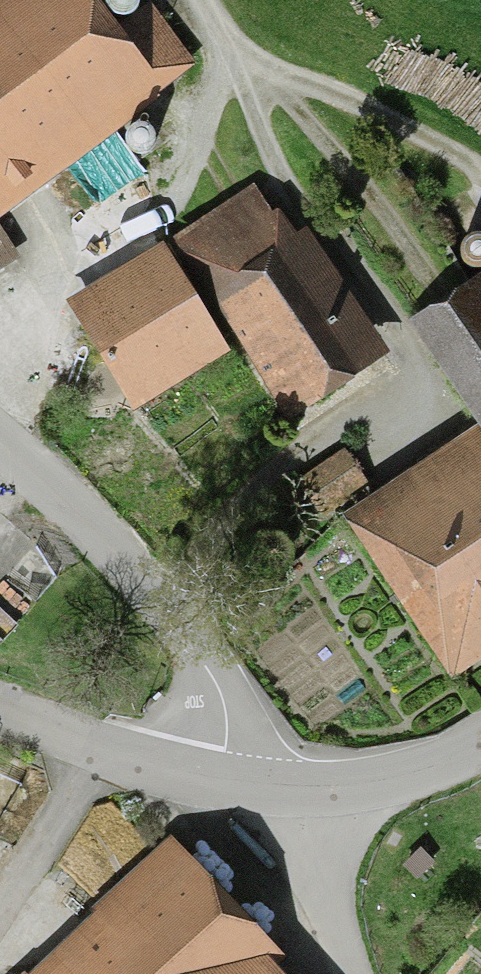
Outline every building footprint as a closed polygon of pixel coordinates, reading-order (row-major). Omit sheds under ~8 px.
[(175,49),(144,10),(109,33),(85,0),(35,0),(0,27),(0,177),(175,49)] [(104,1),(107,9),(114,16),(123,18),(133,14),(139,7),(140,0),(104,0),(104,1)] [(146,124),(138,124),(130,128),(126,134),(125,144),(130,152),(136,156),(145,157),(154,152),(159,144),(158,135),(154,128),(146,124)] [(263,207),(185,251),(251,361),(302,439),(399,377),(317,250),(307,257),(293,235),(285,240),(263,207)] [(18,253),(0,228),(0,265),(18,253)] [(475,235),(468,239),(463,245),(462,255),(467,264),(473,267),(480,268),(480,235),(475,235)] [(150,426),(251,361),(185,251),(83,322),(150,426)] [(426,347),(480,430),(480,310),(426,347)] [(480,686),(480,453),(355,537),(463,698),(480,686)] [(335,532),(380,502),(355,466),(310,496),(335,532)] [(18,973),(282,973),(162,839),(18,973)]
